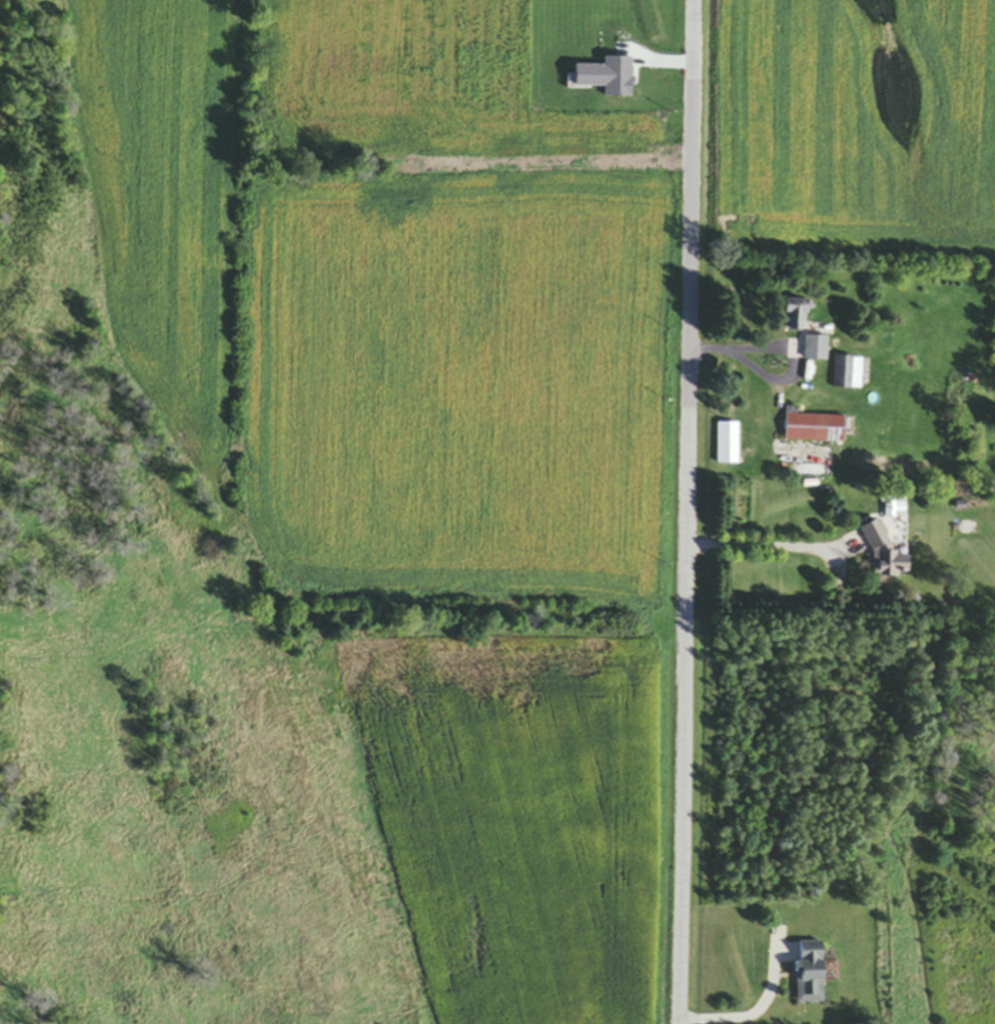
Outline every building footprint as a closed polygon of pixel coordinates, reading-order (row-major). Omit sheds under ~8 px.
[(577,112),(577,100),(565,100),(565,112),(577,112)] [(784,303),(784,333),(806,333),(806,303),(784,303)] [(804,364),(827,364),(827,339),(804,339),(804,364)] [(861,359),(834,359),(834,391),(861,391),(861,359)] [(797,417),(798,410),(786,410),(785,443),(843,444),(844,418),(797,417)] [(717,467),(738,467),(738,425),(717,425),(717,467)] [(870,578),(908,578),(908,556),(885,556),(884,525),(870,526),(870,578)] [(823,1005),(823,943),(798,943),(798,1005),(823,1005)]
